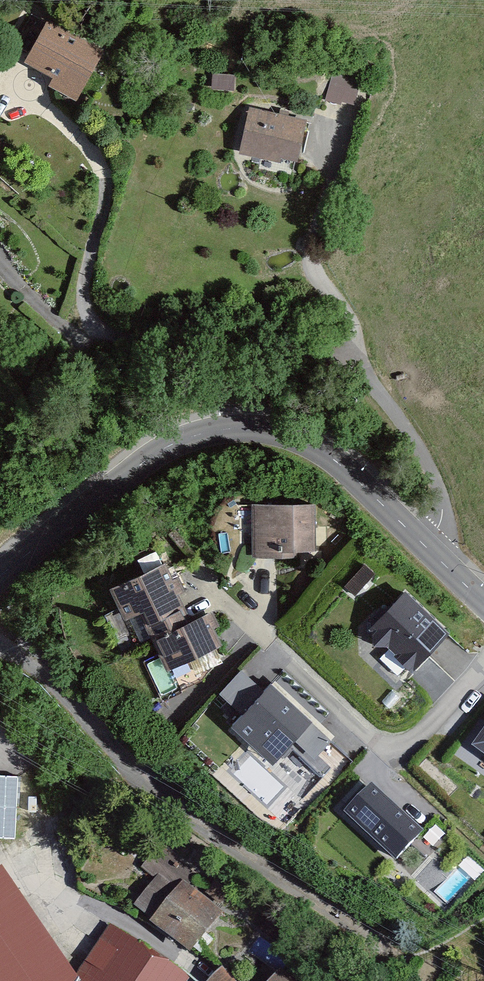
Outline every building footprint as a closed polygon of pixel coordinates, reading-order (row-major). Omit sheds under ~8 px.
[(50,25),(28,68),(86,97),(108,54),(50,25)] [(361,81),(333,73),(325,101),(340,106),(341,102),(354,106),(361,81)] [(213,74),(213,89),(234,91),(234,76),(213,74)] [(307,121),(250,108),(239,155),(281,165),(282,160),(298,163),(307,121)] [(315,507),(253,507),(253,559),(296,559),(296,553),(315,553),(315,507)] [(170,567),(118,591),(130,619),(146,612),(172,671),(224,648),(210,617),(181,630),(176,617),(190,611),(170,567)] [(345,587),(354,596),(374,576),(365,567),(345,587)] [(367,633),(412,675),(449,636),(404,594),(367,633)] [(230,728),(273,767),(313,723),(270,684),(230,728)] [(471,743),(483,752),(483,725),(471,743)] [(0,773),(0,836),(15,837),(18,774),(0,773)] [(343,809),(395,858),(423,829),(371,780),(343,809)] [(423,836),(433,846),(445,834),(435,824),(423,836)] [(189,877),(158,855),(148,870),(160,879),(140,907),(193,945),(231,893),(220,884),(207,902),(183,885),(189,877)] [(225,972),(217,980),(234,980),(225,972)]
